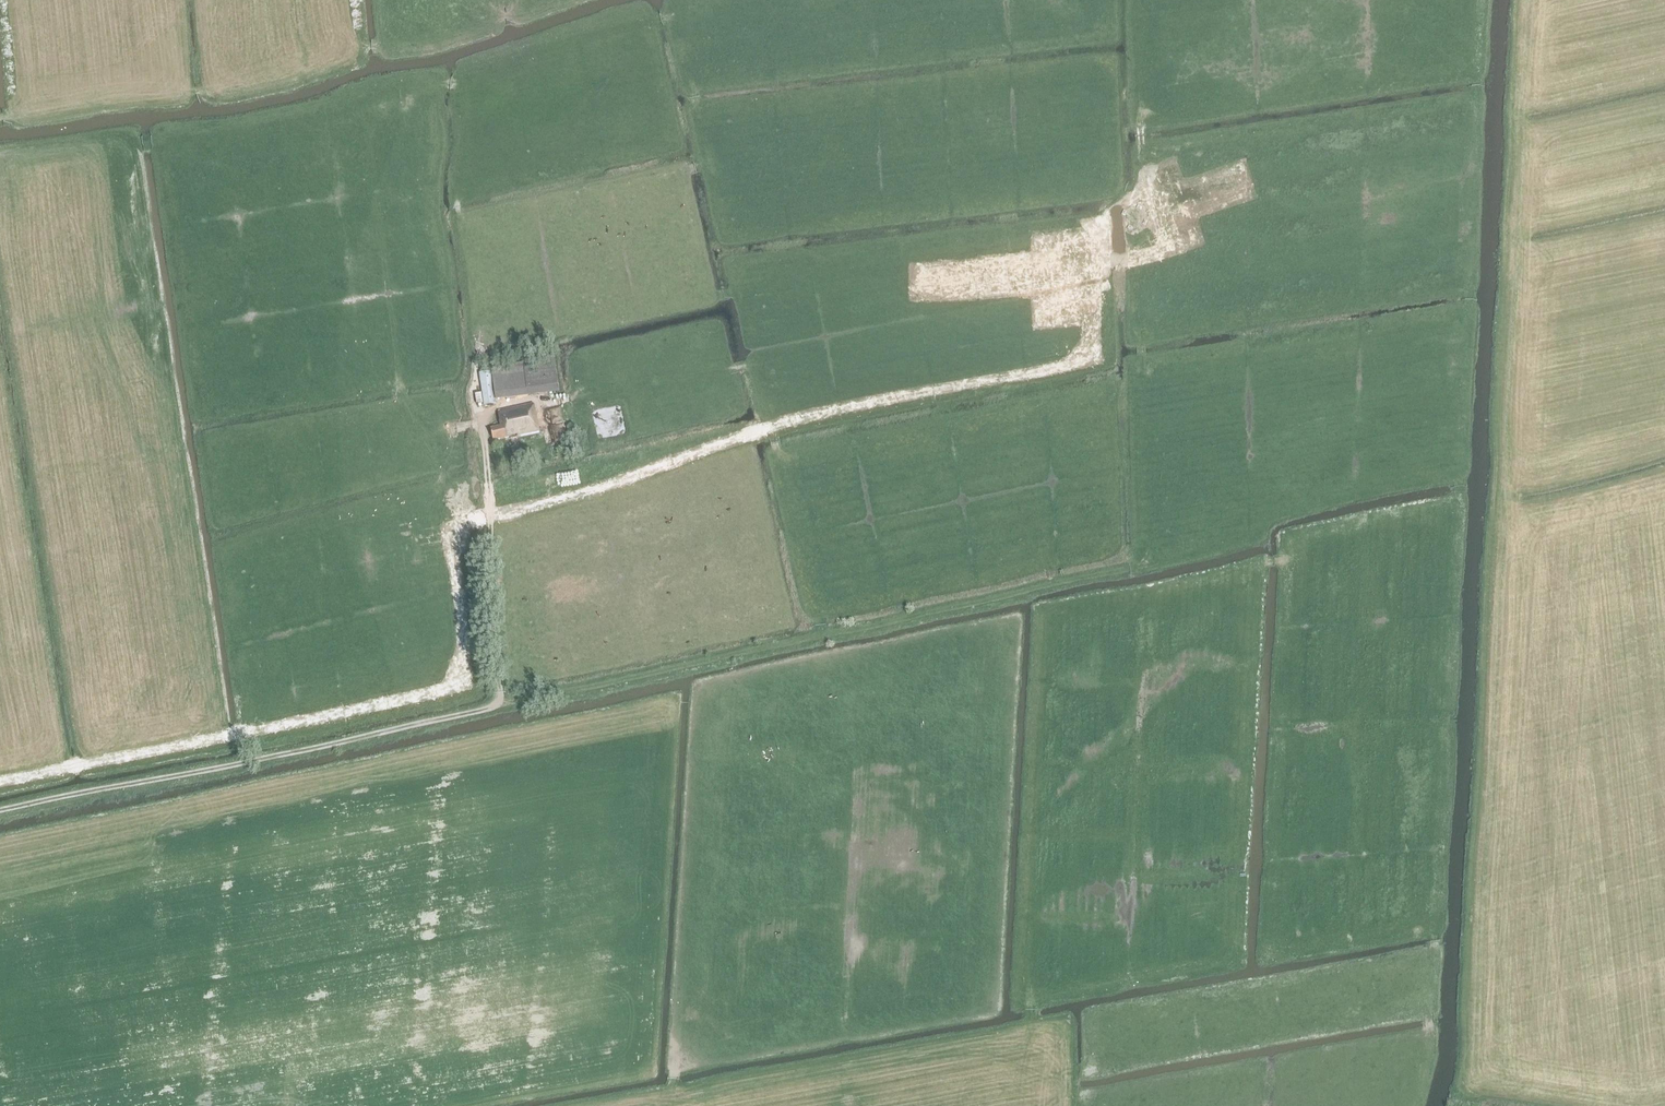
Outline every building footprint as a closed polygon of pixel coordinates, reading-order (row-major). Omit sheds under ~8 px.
[(559,393),(554,356),(491,368),(491,372),(479,373),(483,406),(496,404),(495,400),(559,393)] [(539,433),(533,403),(499,411),(500,426),(490,428),(493,441),(505,438),(511,436),(511,439),(539,433)]
